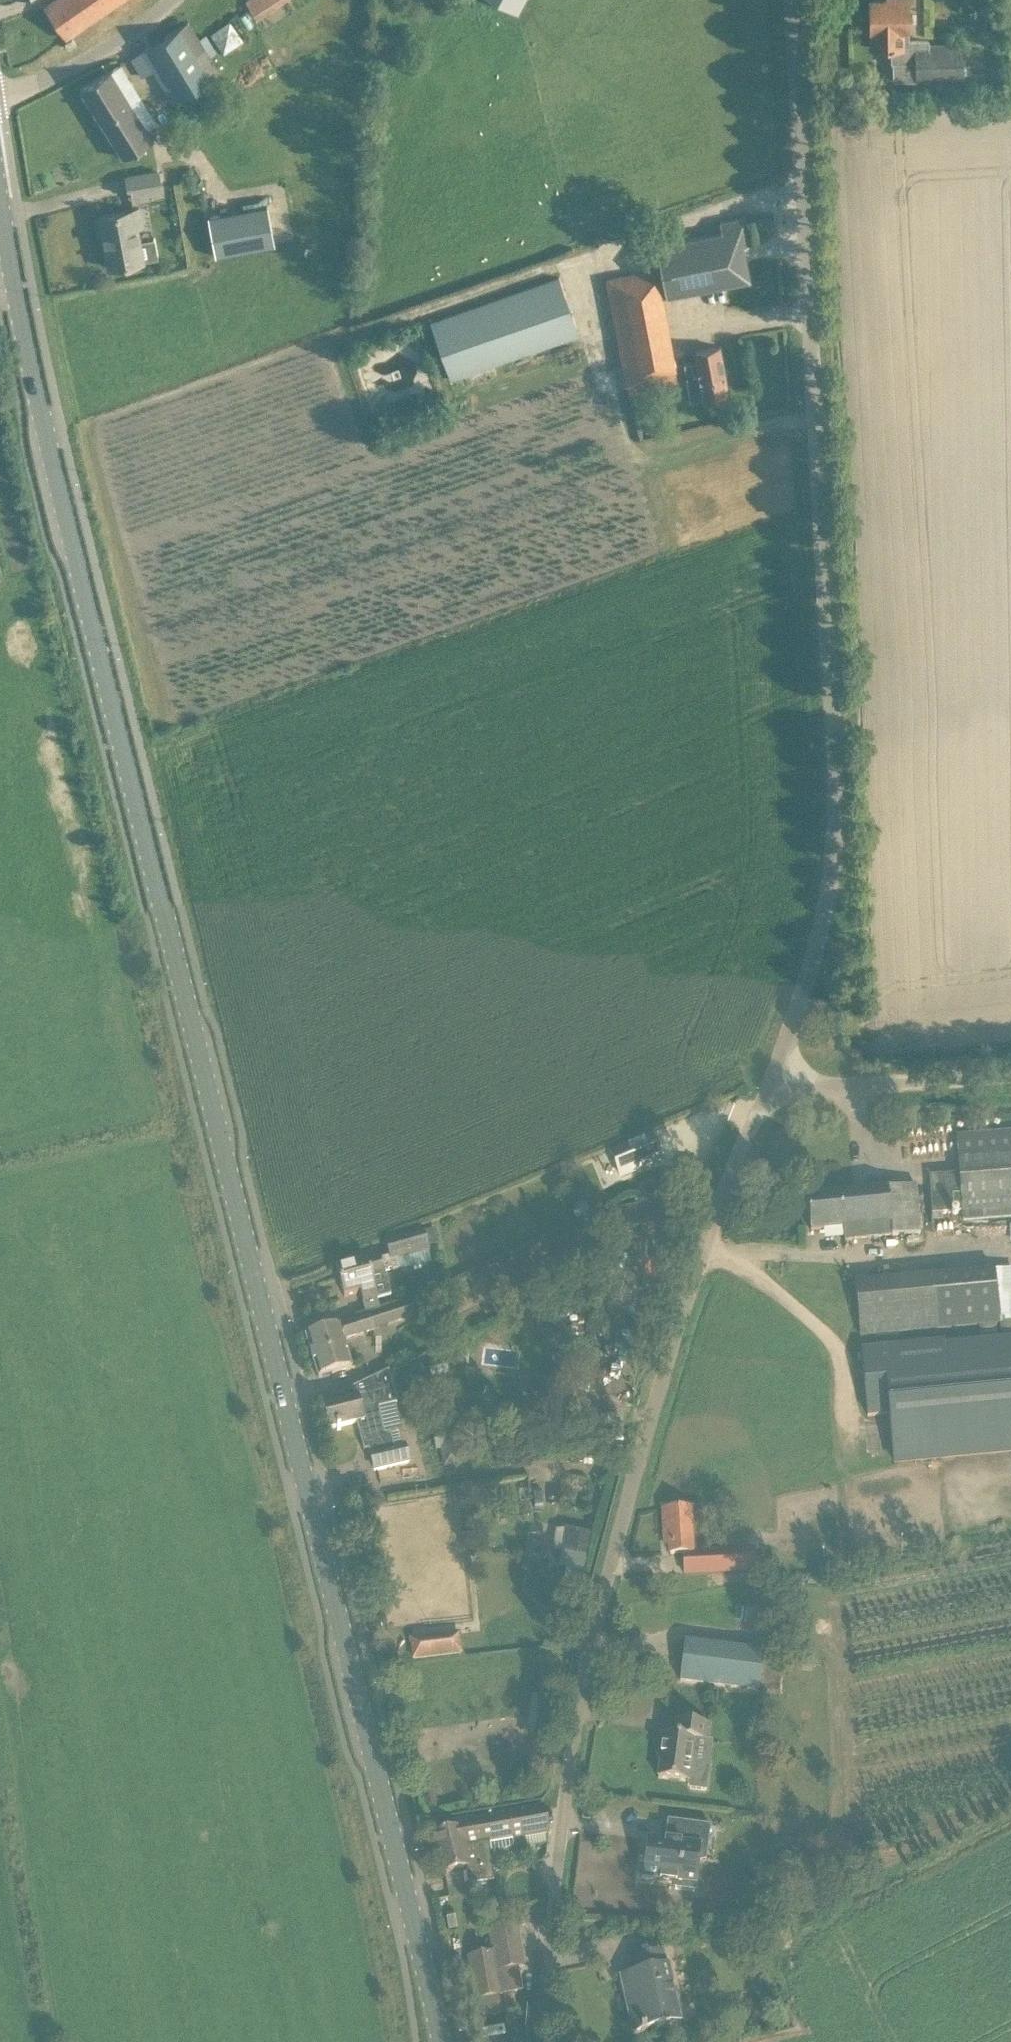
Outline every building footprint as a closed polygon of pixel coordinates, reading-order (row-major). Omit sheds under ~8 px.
[(44,6),(66,37),(120,0),(53,0),(44,6)] [(257,18),(284,0),(247,0),(246,1),(257,18)] [(871,29),(872,29),(872,47),(893,47),(893,62),(915,62),(915,80),(963,79),(963,74),(963,50),(963,43),(929,44),(928,40),(908,40),(907,0),(871,0),(871,29)] [(233,19),(213,32),(225,52),(246,39),(233,19)] [(142,50),(131,57),(143,76),(154,69),(174,101),(220,73),(208,54),(216,49),(207,34),(199,39),(188,22),(142,50)] [(111,68),(81,86),(123,156),(154,137),(111,68)] [(131,194),(162,189),(159,171),(127,177),(131,194)] [(208,216),(215,255),(275,244),(267,204),(208,216)] [(142,225),(139,207),(100,214),(109,266),(158,257),(154,239),(140,242),(137,226),(142,225)] [(750,243),(745,216),(719,221),(721,231),(656,244),(661,270),(666,294),(666,295),(750,278),(743,245),(750,243)] [(666,294),(661,270),(605,281),(624,382),(674,372),(658,295),(666,294)] [(448,378),(576,334),(556,277),(428,321),(448,378)] [(720,345),(696,349),(697,360),(685,362),(691,399),(729,393),(720,345)] [(698,1117),(668,1130),(676,1148),(706,1136),(698,1117)] [(930,1197),(932,1215),(960,1213),(960,1221),(1010,1217),(1010,1131),(956,1135),(959,1174),(929,1177),(930,1197)] [(650,1137),(610,1153),(620,1178),(660,1162),(650,1137)] [(810,1232),(830,1230),(843,1229),(844,1242),(920,1235),(916,1186),(807,1197),(810,1232)] [(584,1202),(570,1209),(576,1221),(590,1214),(584,1202)] [(654,1203),(622,1208),(625,1226),(657,1221),(654,1203)] [(435,1230),(423,1233),(428,1248),(439,1245),(435,1230)] [(356,1266),(336,1271),(344,1298),(360,1293),(363,1304),(382,1298),(391,1296),(384,1272),(392,1270),(392,1272),(400,1270),(397,1260),(429,1252),(428,1248),(423,1233),(385,1243),(363,1249),(367,1263),(356,1266)] [(998,1324),(993,1271),(854,1284),(859,1337),(998,1324)] [(368,1314),(370,1318),(305,1337),(317,1375),(350,1365),(342,1341),(374,1331),(373,1329),(433,1311),(428,1296),(368,1314)] [(867,1417),(889,1415),(894,1463),(1010,1452),(1010,1342),(945,1349),(944,1343),(861,1351),(867,1417)] [(356,1399),(324,1407),(329,1430),(349,1425),(359,1423),(365,1450),(369,1449),(370,1454),(390,1449),(392,1449),(389,1433),(383,1435),(377,1410),(396,1406),(388,1373),(366,1384),(368,1393),(355,1395),(356,1399)] [(456,1421),(430,1428),(436,1452),(440,1452),(444,1468),(461,1463),(457,1447),(462,1446),(456,1421)] [(390,1449),(370,1454),(374,1472),(394,1467),(408,1464),(404,1446),(392,1449),(390,1449)] [(664,1546),(667,1545),(667,1553),(680,1553),(695,1552),(694,1539),(705,1538),(704,1508),(662,1511),(664,1546)] [(576,1603),(581,1572),(583,1573),(591,1532),(566,1528),(558,1569),(567,1571),(564,1591),(562,1601),(576,1603)] [(754,1576),(753,1550),(695,1552),(680,1553),(681,1579),(754,1576)] [(409,1638),(412,1660),(462,1654),(460,1632),(409,1638)] [(679,1682),(699,1685),(759,1692),(764,1653),(685,1642),(679,1682)] [(660,1763),(657,1779),(687,1783),(687,1786),(690,1790),(705,1792),(709,1766),(692,1763),(695,1740),(705,1742),(707,1725),(675,1721),(673,1736),(661,1735),(657,1762),(660,1763)] [(432,1836),(436,1855),(463,1848),(463,1847),(489,1844),(491,1852),(513,1849),(515,1859),(519,1861),(528,1860),(524,1839),(548,1835),(543,1808),(456,1823),(458,1830),(432,1836)] [(673,1885),(672,1891),(696,1894),(696,1888),(695,1888),(698,1862),(706,1863),(710,1827),(667,1821),(665,1843),(647,1841),(642,1882),(673,1885)] [(463,1848),(436,1855),(440,1874),(466,1868),(468,1886),(493,1882),(490,1852),(491,1852),(489,1844),(463,1847),(463,1848)] [(475,2001),(478,2000),(481,2018),(482,2019),(517,2014),(514,1995),(517,1995),(515,1982),(518,1981),(516,1969),(522,1968),(514,1926),(488,1931),(493,1955),(468,1959),(475,2001)] [(633,1975),(621,1978),(633,2033),(670,2025),(666,2004),(674,2002),(667,1968),(665,1969),(662,1954),(630,1961),(633,1975)] [(482,2041),(492,2041),(491,2039),(506,2036),(504,2026),(480,2031),(482,2041)]
